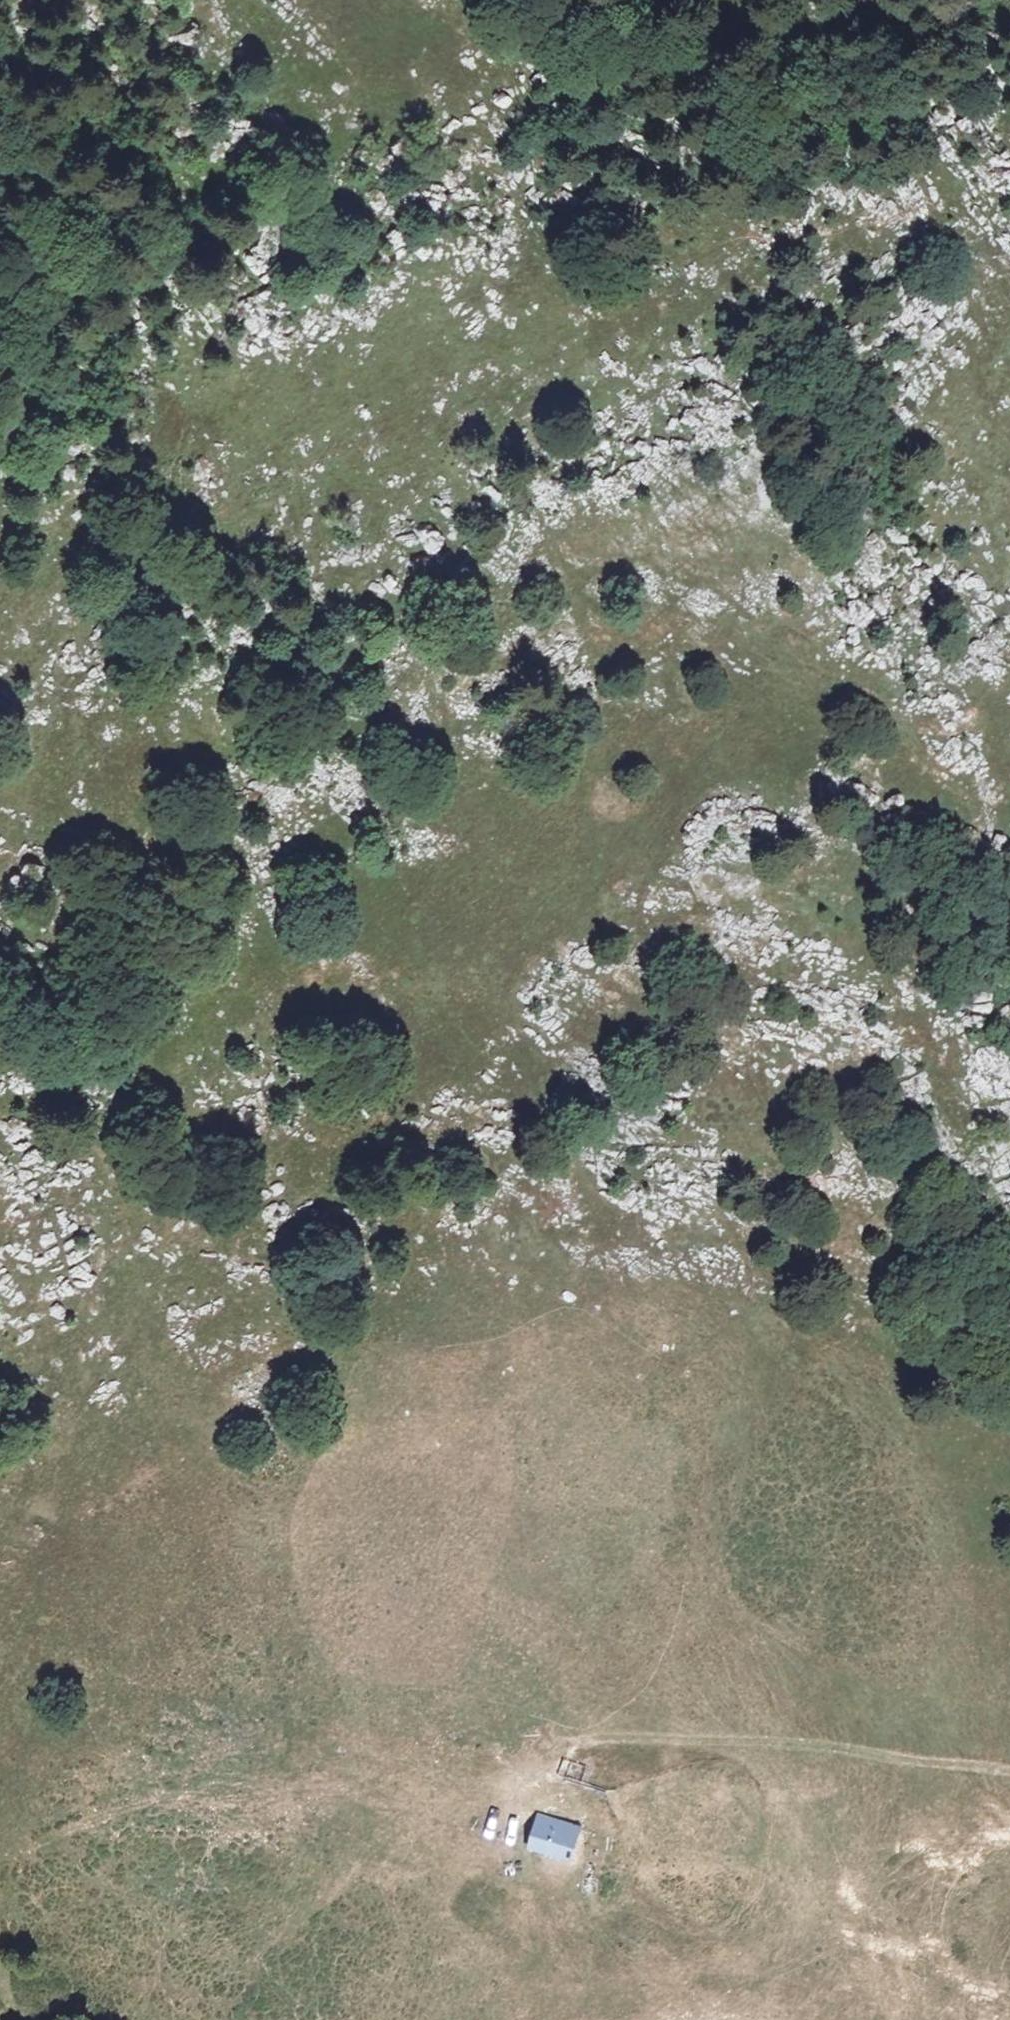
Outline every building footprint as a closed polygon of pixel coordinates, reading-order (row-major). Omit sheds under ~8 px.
[(595,1824),(537,1808),(525,1854),(580,1870),(595,1824)]
